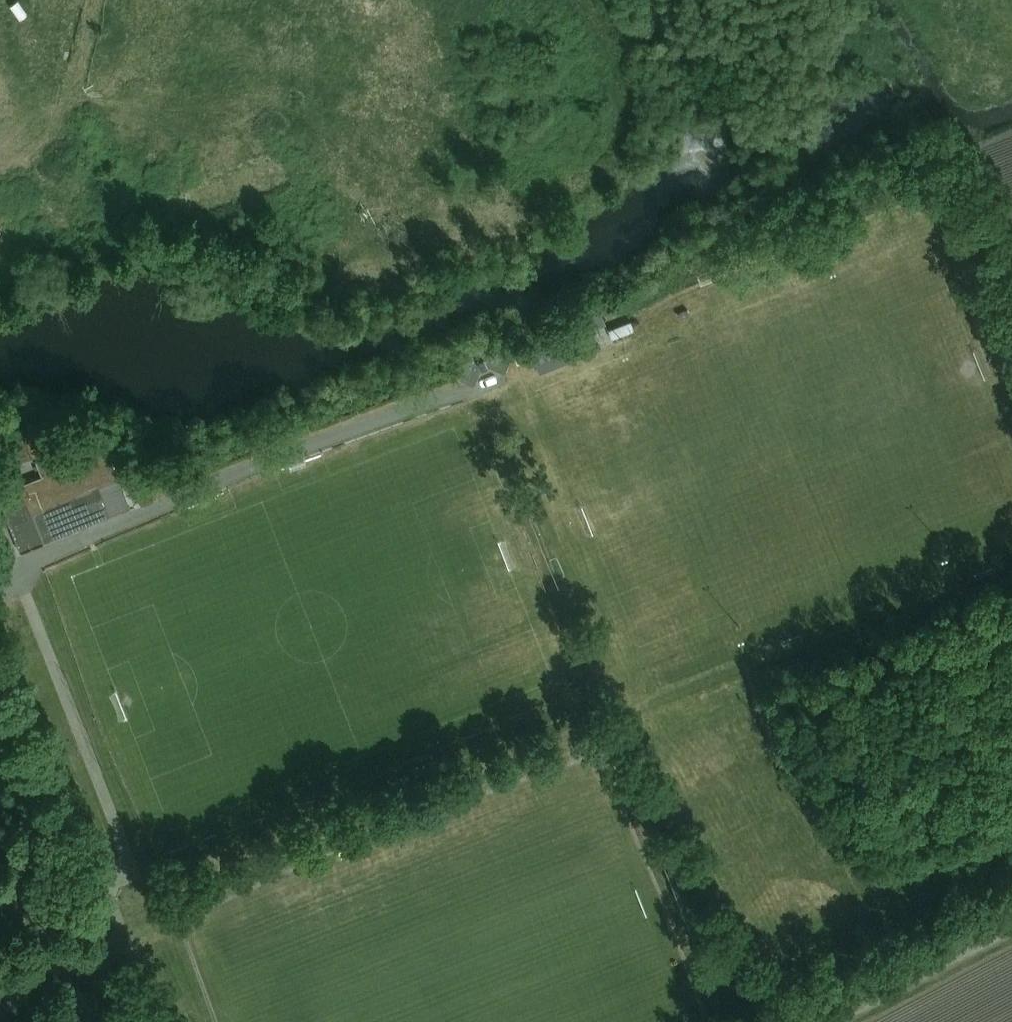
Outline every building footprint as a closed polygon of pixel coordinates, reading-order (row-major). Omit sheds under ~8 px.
[(0,77),(0,106),(5,122),(29,114),(15,72),(0,77)] [(514,329),(503,334),(506,342),(518,338),(514,329)] [(552,377),(591,364),(585,345),(546,358),(552,377)] [(459,379),(474,386),(481,369),(488,366),(504,373),(511,359),(485,347),(470,353),(459,379)] [(513,355),(517,364),(529,359),(526,350),(513,355)] [(0,438),(0,439),(11,467),(22,462),(21,459),(52,446),(42,421),(0,438)] [(43,477),(0,495),(0,503),(20,553),(44,543),(32,512),(117,478),(101,437),(37,462),(43,477)]
